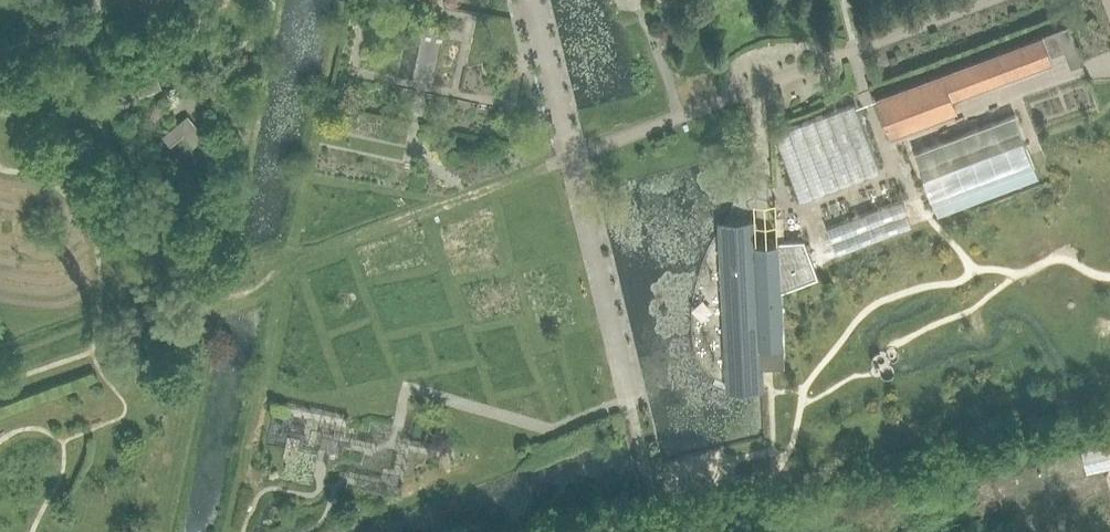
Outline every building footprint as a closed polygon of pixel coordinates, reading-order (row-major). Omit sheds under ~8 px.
[(1069,25),(875,97),(890,137),(957,112),(952,99),(1052,62),(1050,57),(1065,51),(1071,67),(1083,63),(1069,25)] [(154,70),(134,78),(140,96),(161,88),(154,70)] [(775,133),(800,200),(879,171),(854,104),(775,133)] [(1015,115),(914,153),(929,195),(937,215),(938,215),(1038,178),(1028,151),(1015,115)] [(197,149),(208,140),(191,119),(166,139),(173,147),(186,136),(197,149)] [(222,166),(214,144),(204,148),(212,170),(222,166)] [(837,255),(912,227),(902,200),(827,228),(837,255)] [(718,221),(720,267),(755,266),(754,242),(753,220),(718,221)] [(755,266),(720,267),(724,370),(726,371),(783,368),(785,368),(782,291),(817,278),(804,241),(779,242),(779,241),(754,242),(755,266)]
